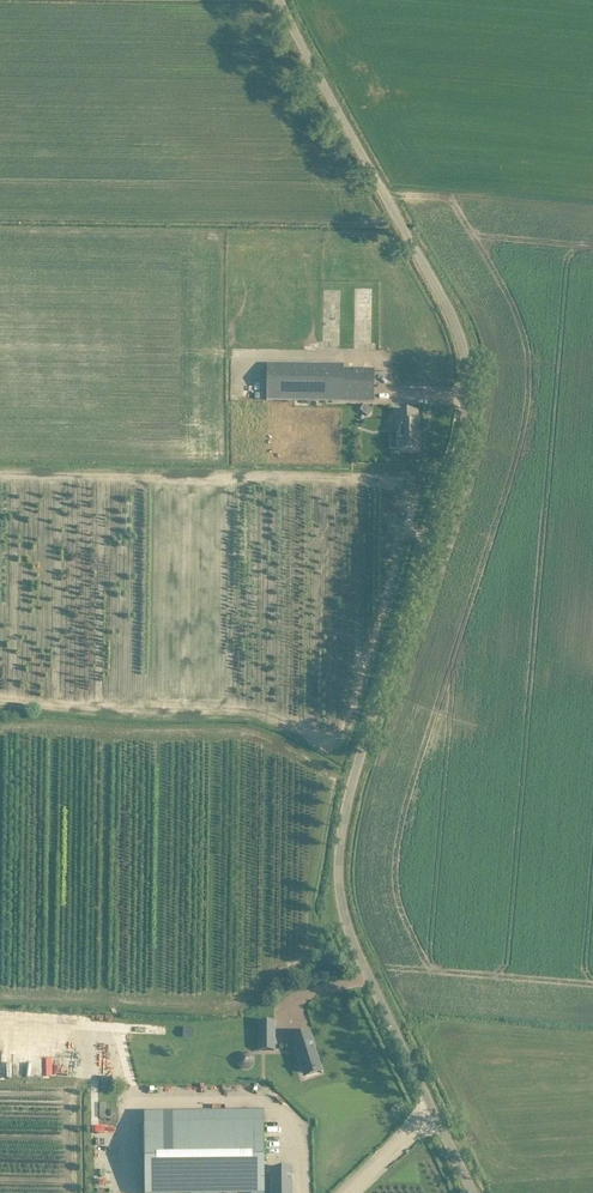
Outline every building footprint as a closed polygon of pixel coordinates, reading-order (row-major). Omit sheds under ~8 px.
[(344,366),(267,365),(267,400),(374,402),(375,371),(344,371),(344,366)] [(360,411),(368,418),(373,412),(365,405),(360,411)] [(396,412),(396,432),(399,432),(399,450),(420,450),(420,434),(418,434),(418,412),(396,412)] [(275,1023),(259,1023),(259,1051),(275,1051),(275,1023)] [(194,1026),(183,1026),(183,1037),(194,1037),(194,1026)] [(321,1071),(322,1071),(309,1032),(291,1038),(301,1068),(307,1066),(310,1075),(321,1071)] [(11,1057),(11,1077),(44,1078),(45,1058),(11,1057)] [(144,1126),(145,1192),(292,1192),(292,1173),(291,1173),(271,1173),(271,1175),(265,1175),(264,1124),(144,1126)]
